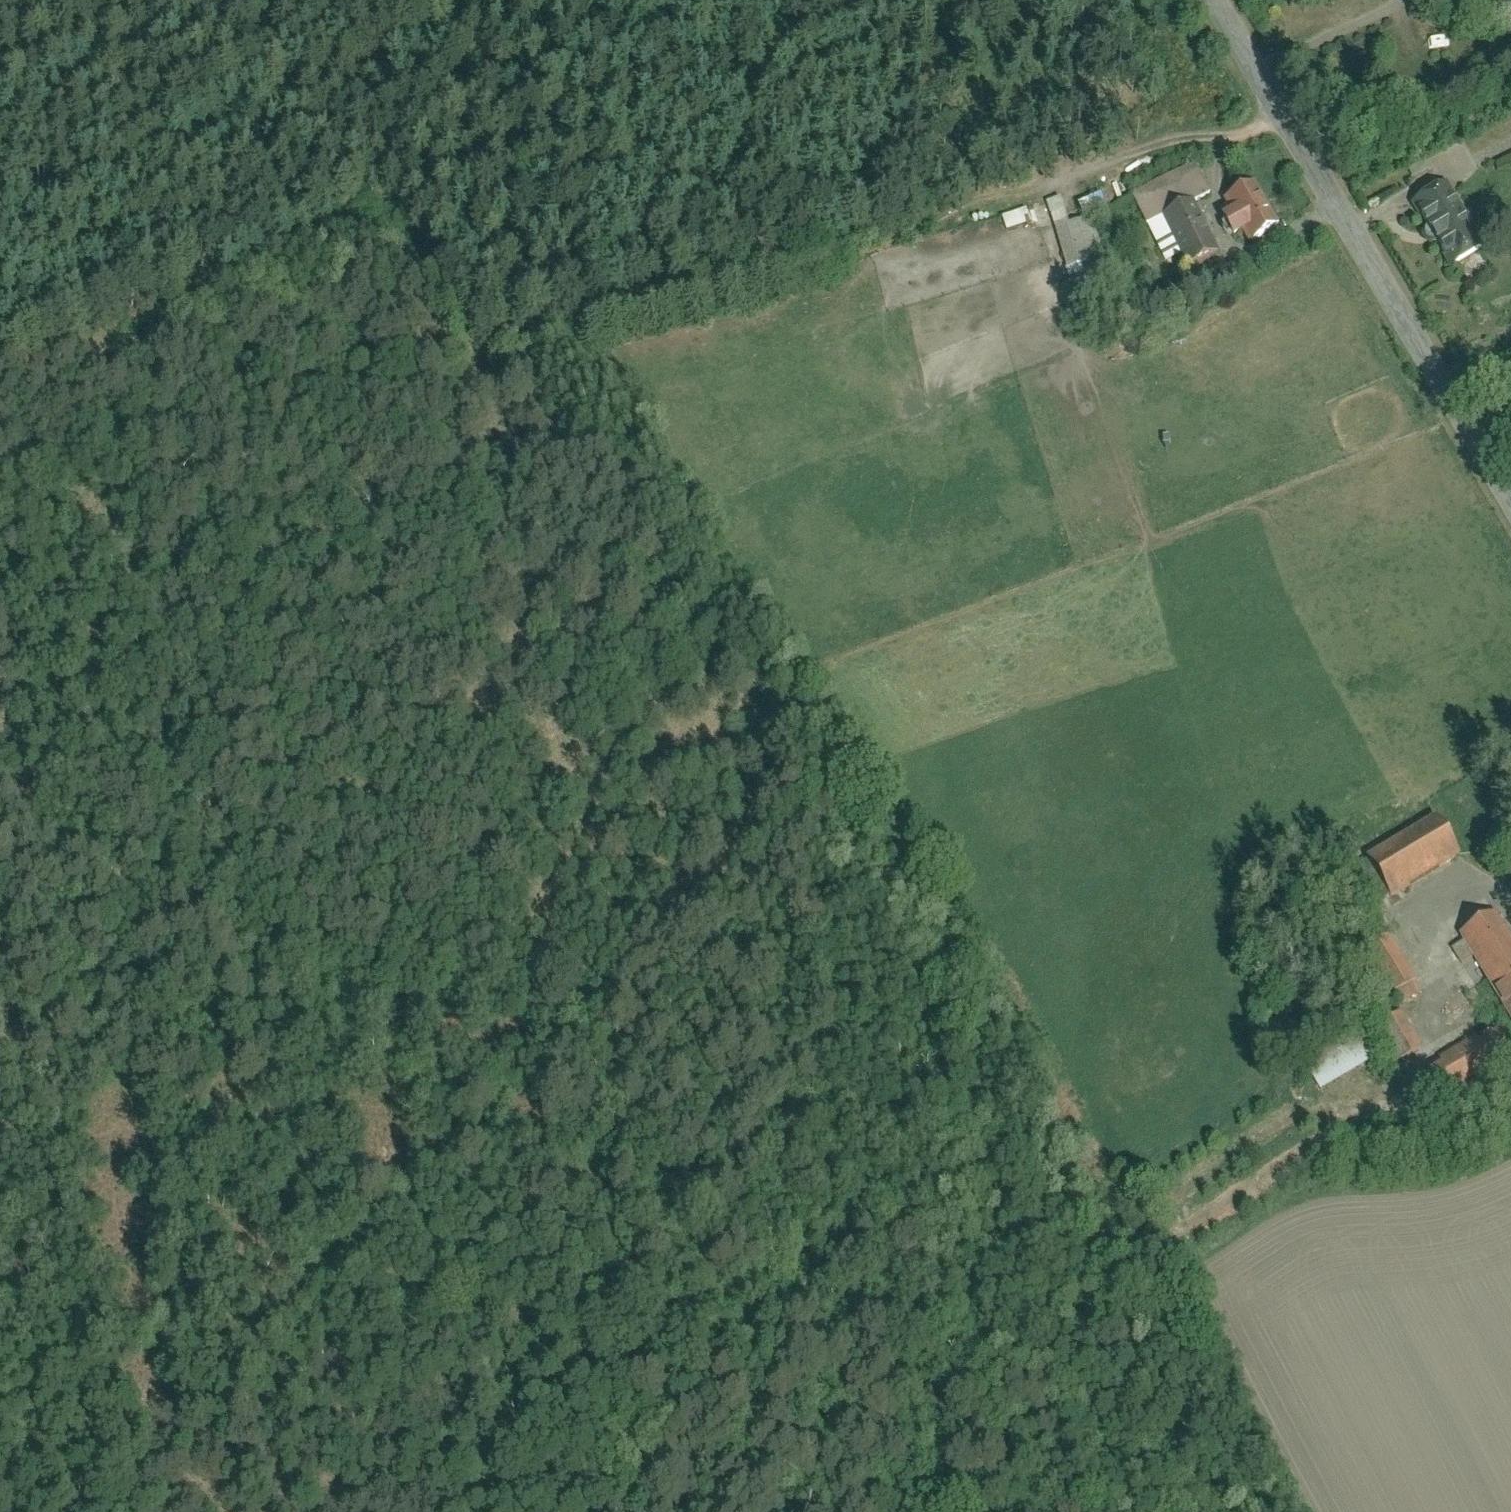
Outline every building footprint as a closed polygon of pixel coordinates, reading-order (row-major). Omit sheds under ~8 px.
[(1257,182),(1225,200),(1233,214),(1221,221),(1234,242),(1241,237),(1247,247),(1283,226),(1257,182)] [(1449,185),(1417,207),(1460,269),(1492,247),(1449,185)] [(1081,202),(1088,218),(1112,208),(1105,192),(1081,202)] [(1065,196),(1046,203),(1070,272),(1071,271),(1075,283),(1102,274),(1079,206),(1069,209),(1065,196)] [(1197,202),(1162,219),(1190,277),(1224,260),(1197,202)] [(1009,230),(1035,223),(1031,208),(1005,215),(1009,230)] [(1440,813),(1367,857),(1391,897),(1464,854),(1440,813)] [(1461,932),(1510,1024),(1510,938),(1497,912),(1461,932)] [(1388,935),(1356,954),(1383,999),(1395,992),(1400,1001),(1420,990),(1388,935)] [(1401,1012),(1373,1029),(1394,1064),(1422,1047),(1401,1012)] [(1306,1059),(1324,1090),(1383,1056),(1366,1026),(1306,1059)] [(1434,1059),(1452,1091),(1510,1057),(1510,1053),(1499,1032),(1481,1043),(1477,1035),(1434,1059)]
